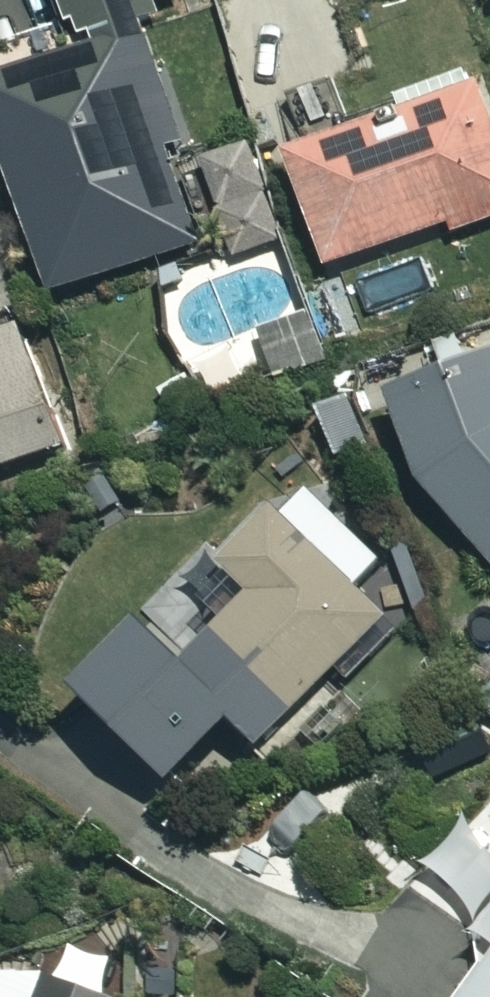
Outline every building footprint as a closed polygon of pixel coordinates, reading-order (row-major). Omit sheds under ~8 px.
[(72,65),(0,91),(0,157),(49,297),(192,247),(122,48),(187,25),(179,0),(49,0),(72,65)] [(482,93),(282,159),(298,208),(271,217),(293,282),(489,217),(489,117),(482,93)] [(21,334),(0,342),(0,472),(64,448),(21,334)] [(394,403),(415,488),(489,570),(489,365),(394,403)] [(376,564),(292,486),(214,569),(247,599),(170,681),(252,757),(380,619),(351,591),(376,564)] [(454,853),(489,878),(489,803),(454,853)] [(473,937),(489,949),(489,913),(473,937)] [(459,996),(489,996),(489,953),(459,996)] [(0,983),(0,996),(117,996),(0,983)]
